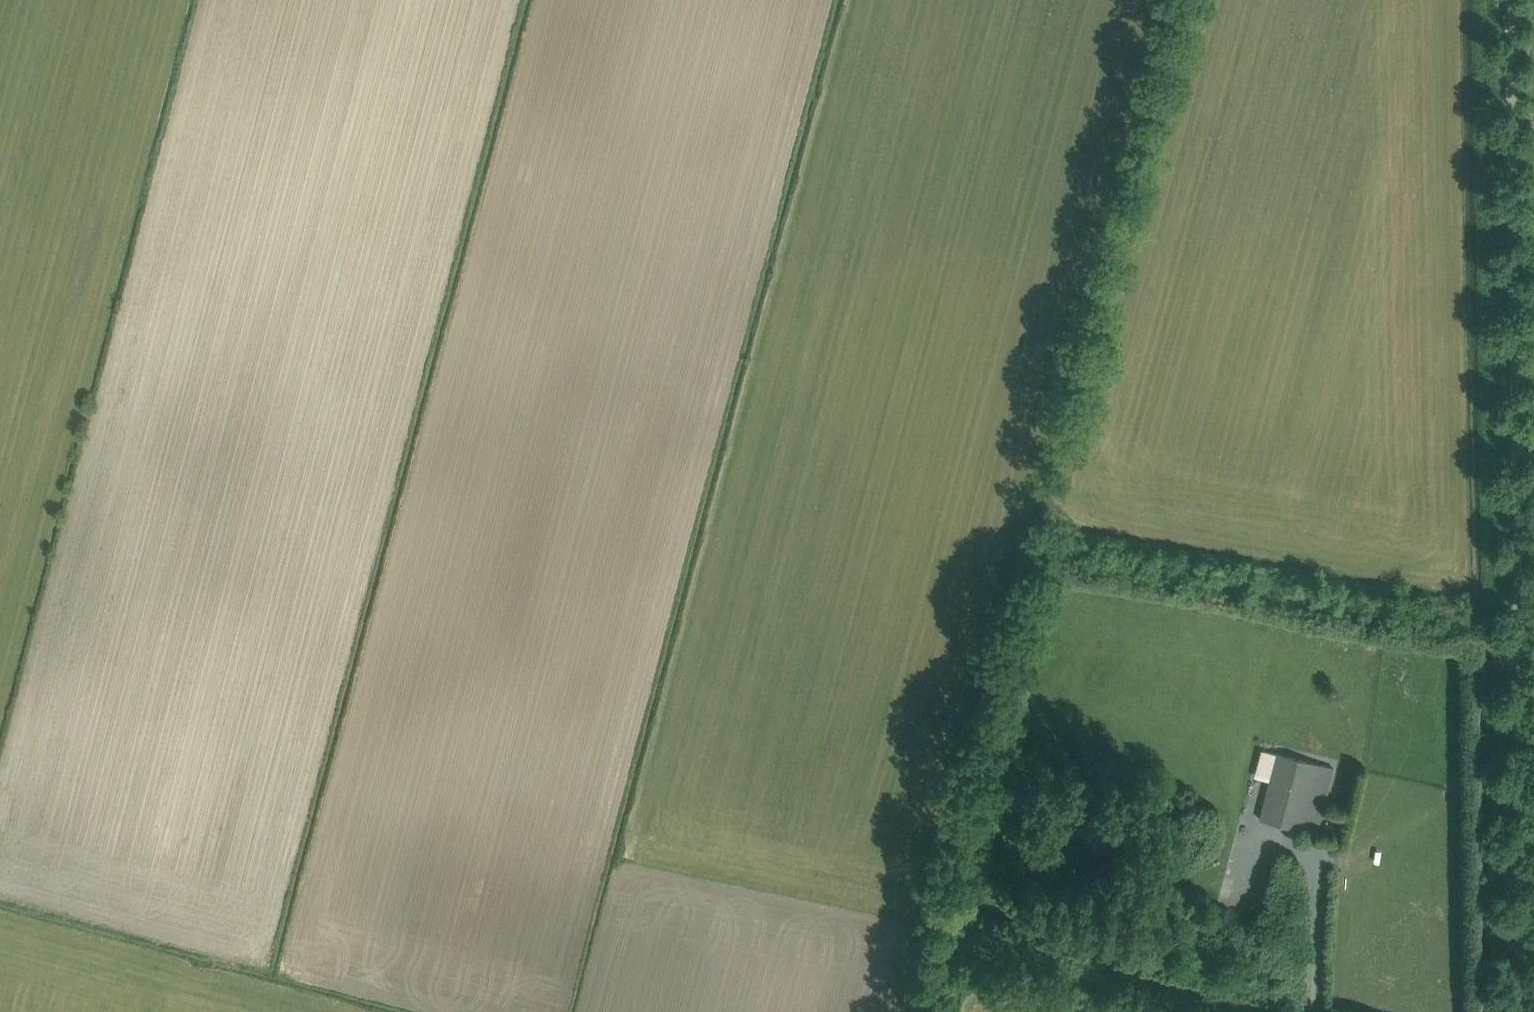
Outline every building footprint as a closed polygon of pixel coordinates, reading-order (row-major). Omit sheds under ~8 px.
[(1260,819),(1316,833),(1334,767),(1278,753),(1260,819)]
